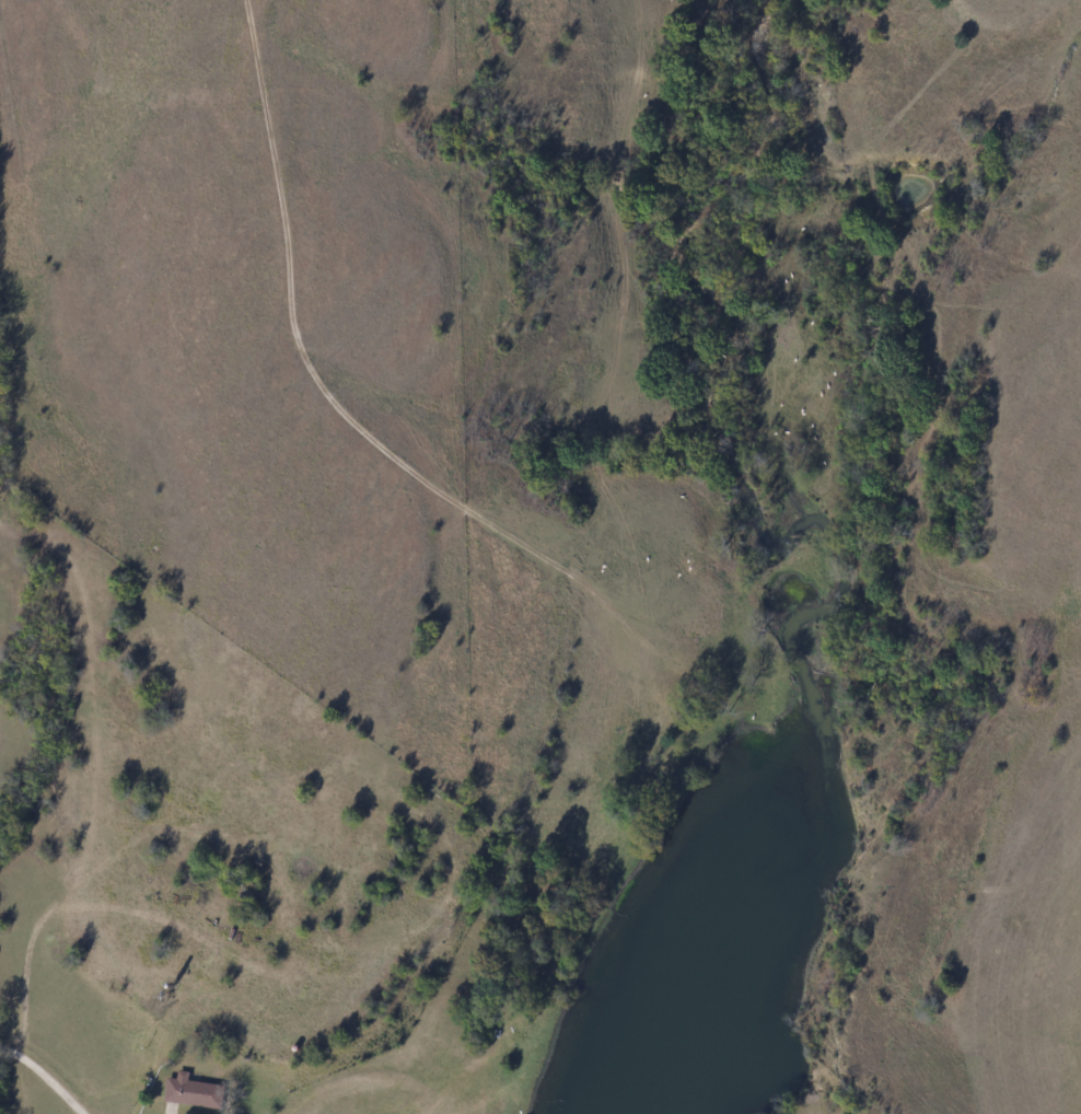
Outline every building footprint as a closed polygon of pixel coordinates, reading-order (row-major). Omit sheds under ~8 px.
[(224,1084),(185,1081),(186,1071),(174,1070),(170,1103),(222,1108),(224,1084)]
